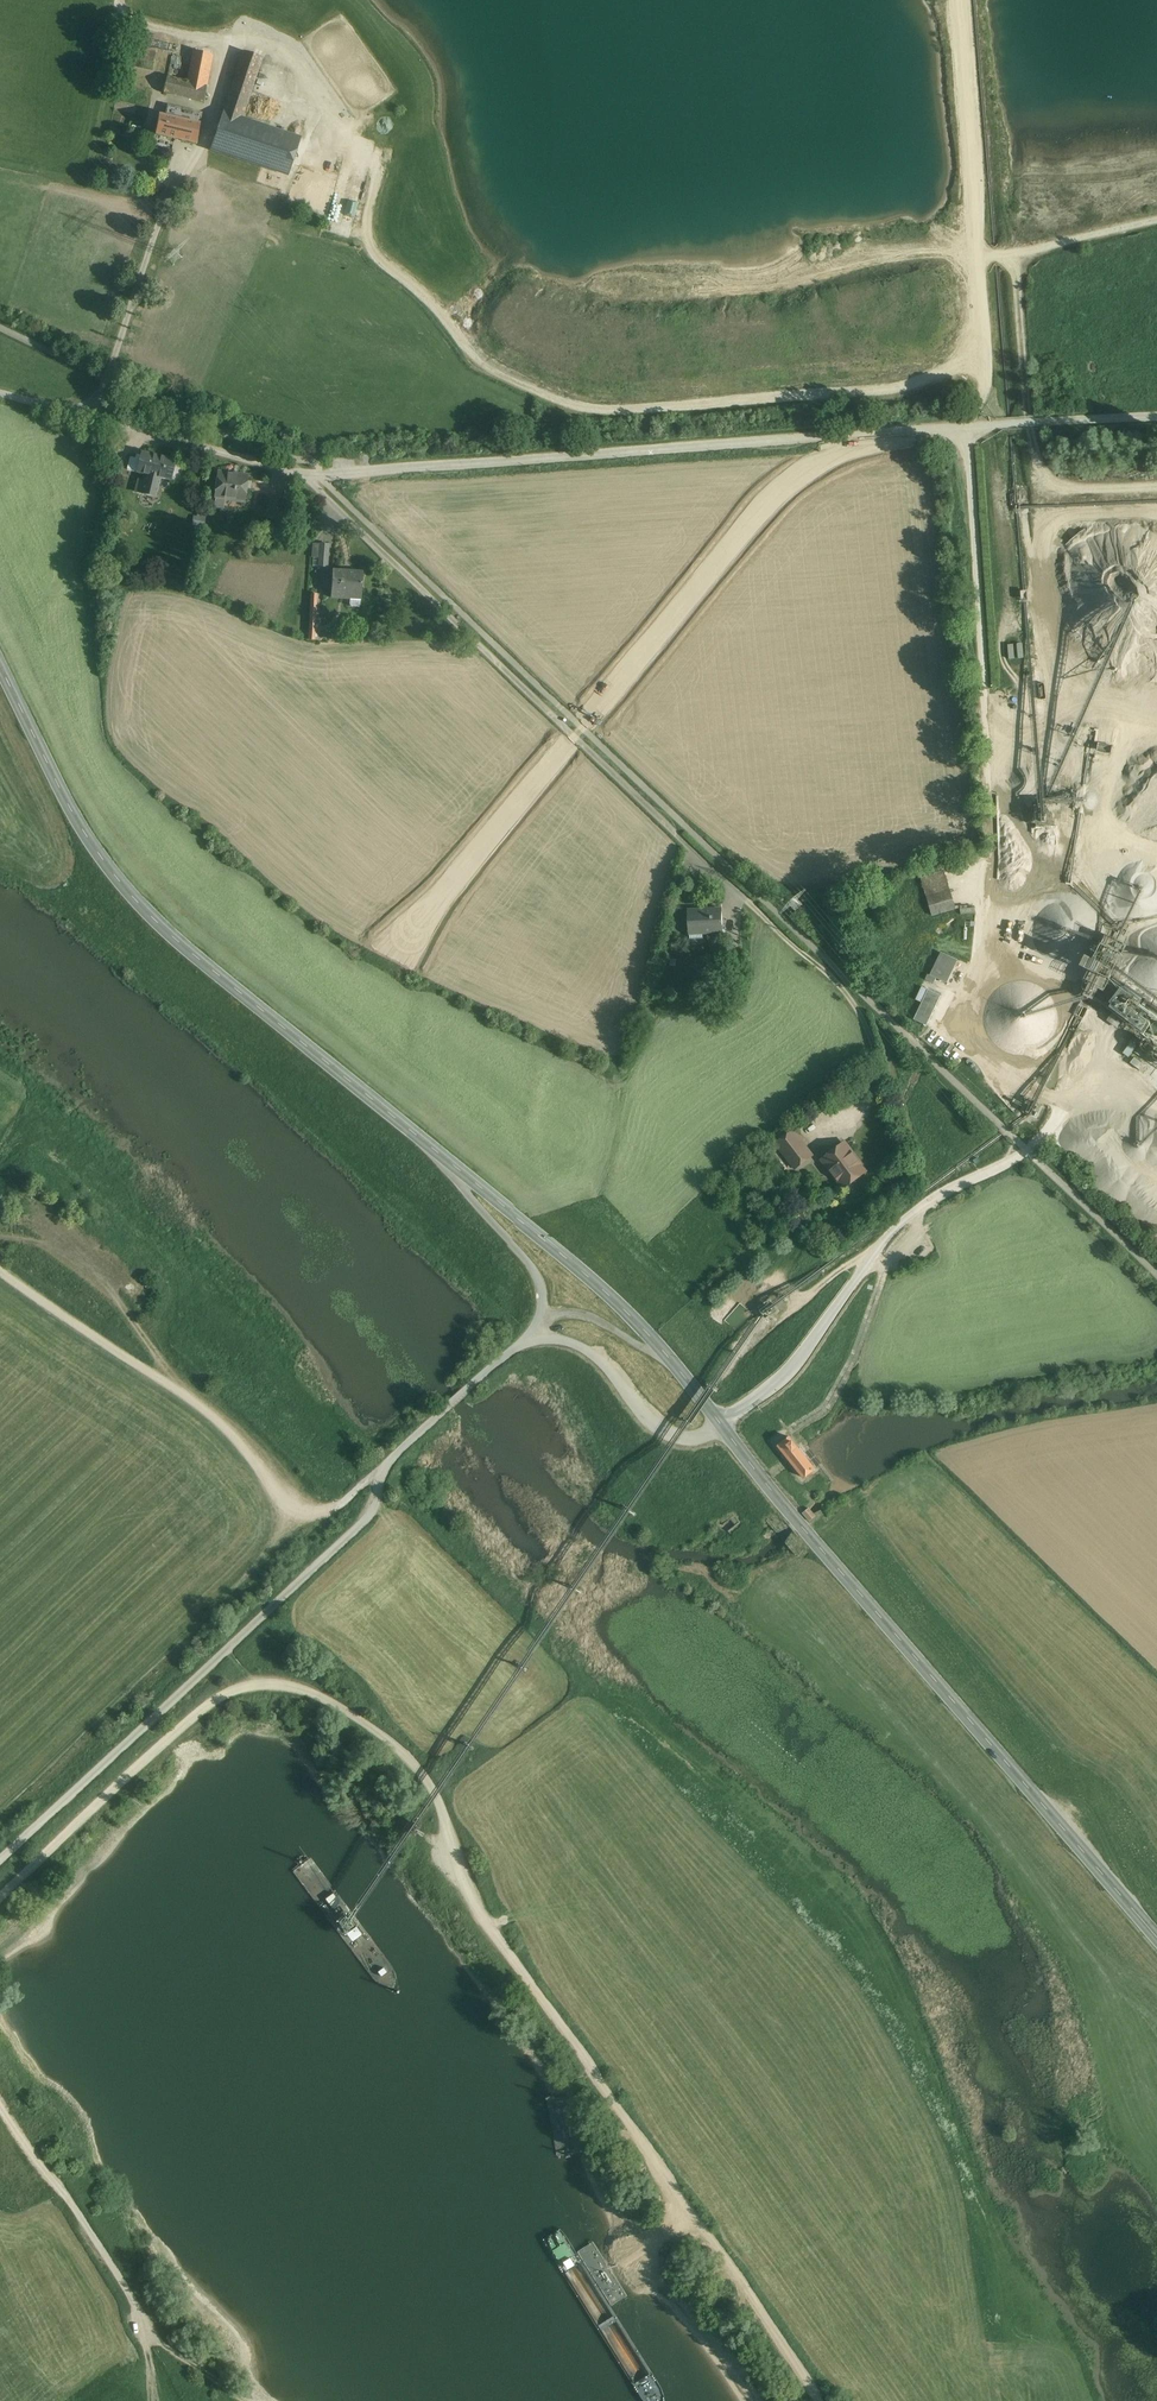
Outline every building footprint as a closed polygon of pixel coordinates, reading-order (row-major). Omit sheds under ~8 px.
[(154,65),(155,48),(147,48),(146,65),(154,65)] [(187,82),(207,87),(213,55),(193,50),(187,82)] [(263,58),(244,52),(211,148),(288,174),(300,139),(242,120),(263,58)] [(187,82),(167,77),(163,92),(204,102),(207,87),(187,82)] [(202,113),(167,106),(165,117),(159,115),(155,135),(196,144),(202,113)] [(359,168),(368,170),(370,159),(362,157),(359,168)] [(124,447),(111,443),(107,458),(120,462),(124,447)] [(177,460),(138,450),(136,459),(129,457),(125,471),(144,475),(142,483),(138,482),(135,493),(158,498),(162,481),(171,483),(177,460)] [(250,474),(217,469),(213,496),(246,501),(250,474)] [(212,510),(205,509),(202,527),(209,528),(212,510)] [(325,543),(315,543),(314,566),(324,566),(325,543)] [(361,573),(330,571),(329,596),(348,597),(348,605),(359,606),(361,573)] [(319,593),(310,593),(309,637),(318,637),(319,593)] [(1009,657),(1024,657),(1024,643),(1009,644),(1009,657)] [(921,878),(927,898),(950,891),(944,871),(921,878)] [(950,891),(927,898),(933,916),(956,909),(950,891)] [(724,907),(690,910),(691,936),(726,933),(724,907)] [(1091,945),(1079,969),(1103,982),(1115,958),(1091,945)] [(958,961),(942,953),(931,976),(947,983),(958,961)] [(922,1004),(914,1020),(927,1026),(941,996),(922,987),(915,1001),(922,1004)] [(1131,1057),(1138,1043),(1132,1040),(1125,1054),(1131,1057)] [(1135,1057),(1131,1062),(1141,1069),(1144,1063),(1135,1057)] [(797,1131),(779,1142),(798,1170),(816,1158),(797,1131)] [(845,1143),(823,1160),(845,1188),(866,1171),(845,1143)] [(791,1438),(780,1447),(805,1480),(816,1470),(791,1438)] [(805,1515),(810,1521),(816,1516),(814,1514),(812,1512),(810,1510),(805,1515)] [(1143,1798),(1156,1814),(1156,1786),(1143,1798)] [(32,2121),(40,2134),(57,2123),(50,2111),(32,2121)]
